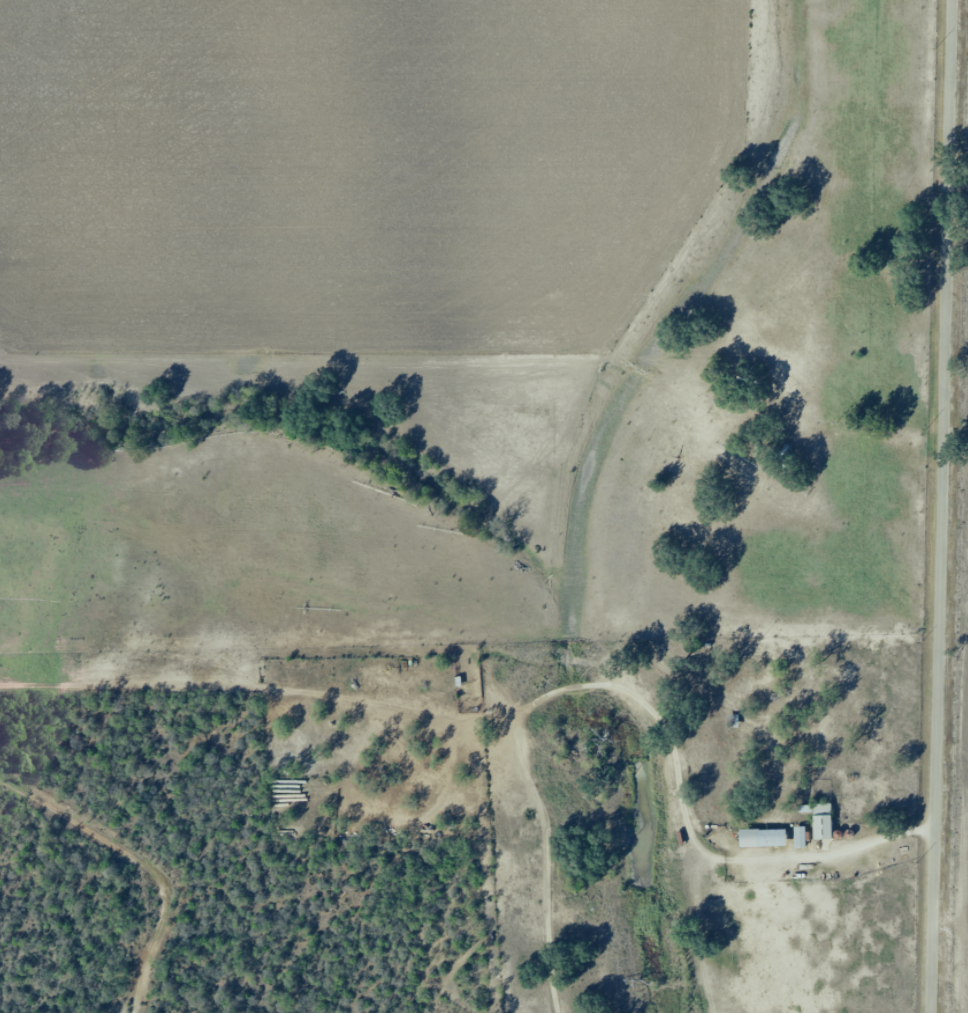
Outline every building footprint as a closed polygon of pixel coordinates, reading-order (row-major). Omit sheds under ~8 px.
[(814,841),(832,841),(832,805),(814,805),(814,841)] [(796,849),(806,849),(806,828),(796,828),(796,849)] [(787,848),(787,831),(740,831),(740,848),(787,848)]
